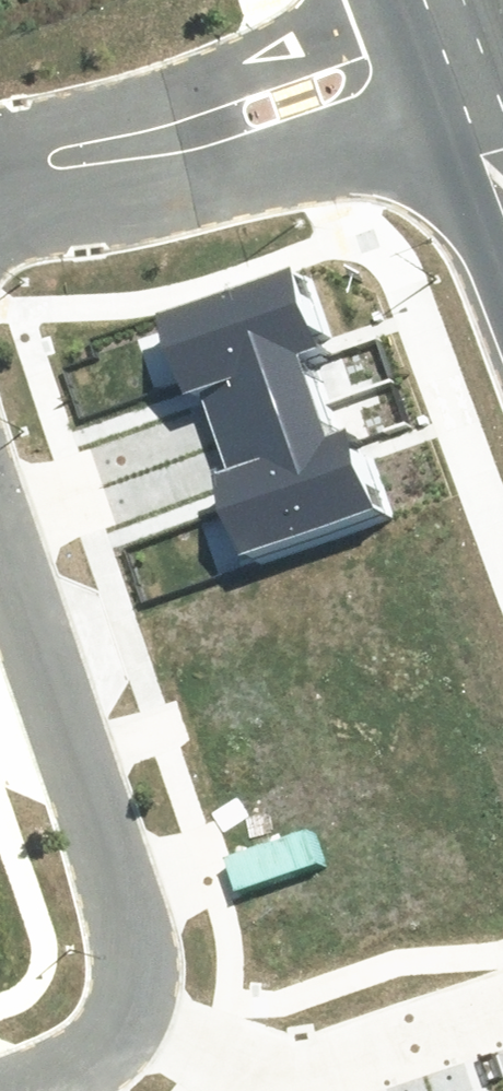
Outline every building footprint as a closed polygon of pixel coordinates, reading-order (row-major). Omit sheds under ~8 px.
[(210,476),(238,556),(370,511),(342,432),(323,439),(292,351),(316,342),(291,270),(160,315),(188,395),(200,391),(228,469),(210,476)]
